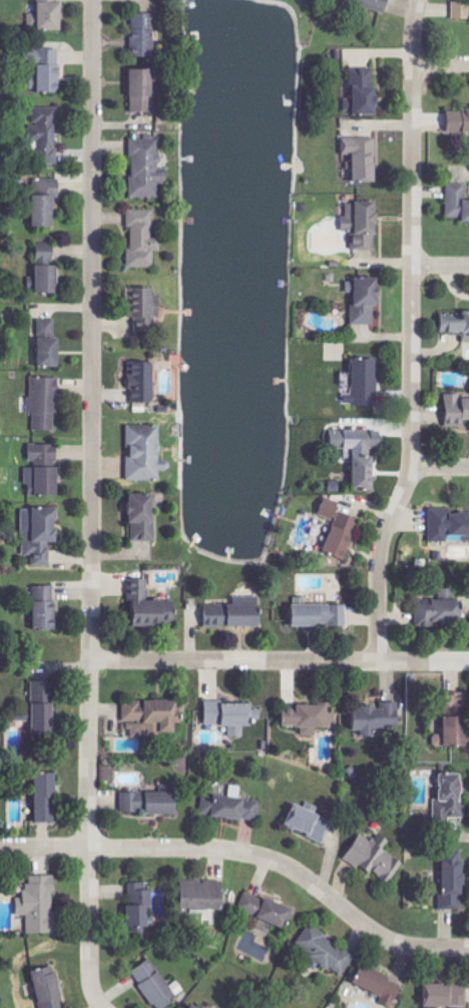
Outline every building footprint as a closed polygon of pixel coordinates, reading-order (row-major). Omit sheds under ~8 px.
[(64,3),(59,3),(60,0),(40,0),(40,32),(64,32),(64,3)] [(388,13),(391,0),(334,0),(388,13)] [(454,2),(454,19),(468,20),(468,2),(454,2)] [(155,14),(132,15),(133,59),(155,58),(155,14)] [(61,94),(61,50),(30,50),(30,65),(40,65),(40,94),(61,94)] [(352,69),(352,90),(356,90),(356,99),(346,99),(346,112),(356,112),(356,116),(379,116),(379,69),(352,69)] [(132,114),(155,114),(155,71),(133,71),(132,114)] [(59,108),(33,107),(32,142),(38,142),(38,164),(58,164),(59,108)] [(449,111),(450,134),(468,134),(468,111),(449,111)] [(132,198),(160,198),(161,185),(168,185),(169,173),(160,172),(160,133),(133,133),(132,198)] [(343,139),(344,156),(355,155),(356,184),(379,183),(377,138),(343,139)] [(56,228),(55,198),(61,197),(61,179),(34,179),(35,229),(56,228)] [(449,184),(448,218),(465,219),(465,223),(468,223),(468,201),(467,201),(467,185),(449,184)] [(372,249),(372,235),(379,235),(380,204),(348,203),(348,216),(343,216),(343,233),(353,233),(353,248),(372,249)] [(155,268),(155,252),(162,252),(162,238),(154,239),(154,210),(128,211),(128,228),(133,228),(133,248),(128,248),(128,268),(155,268)] [(61,295),(60,267),(38,267),(39,295),(61,295)] [(377,325),(377,308),(381,308),(382,280),(348,279),(348,294),(357,294),(356,304),(353,304),(353,325),(377,325)] [(160,289),(130,289),(129,319),(137,319),(136,336),(159,336),(160,289)] [(443,313),(443,334),(465,334),(465,344),(468,344),(468,312),(443,313)] [(62,367),(62,338),(57,338),(56,319),(39,320),(40,367),(62,367)] [(346,361),(346,342),(326,343),(327,361),(346,361)] [(345,404),(378,405),(380,360),(355,360),(354,394),(345,393),(345,404)] [(133,403),(157,402),(156,361),(129,362),(130,388),(133,388),(133,403)] [(61,377),(31,377),(30,413),(34,413),(34,430),(55,430),(56,413),(60,413),(61,377)] [(462,401),(461,395),(447,396),(447,426),(467,425),(467,419),(468,419),(468,401),(462,401)] [(161,480),(161,470),(171,470),(171,460),(162,460),(161,425),(129,425),(130,456),(128,456),(128,481),(161,480)] [(356,448),(355,490),(375,490),(375,449),(383,449),(383,430),(332,430),(332,448),(356,448)] [(59,459),(59,443),(30,444),(31,459),(59,459)] [(26,467),(26,484),(30,484),(30,495),(60,495),(60,466),(26,467)] [(155,493),(131,494),(132,541),(156,541),(155,493)] [(320,515),(337,521),(326,552),(346,560),(361,519),(340,511),(342,503),(327,497),(320,515)] [(51,566),(51,542),(60,542),(60,508),(23,508),(23,555),(33,555),(33,566),(51,566)] [(468,536),(468,513),(452,513),(452,509),(431,508),(430,542),(449,542),(449,535),(468,536)] [(149,579),(131,579),(132,626),(177,625),(177,601),(149,601),(149,579)] [(35,630),(57,629),(56,586),(34,586),(35,630)] [(263,596),(235,596),(235,605),(206,605),(206,627),(263,627),(263,596)] [(418,623),(465,625),(465,600),(419,599),(418,623)] [(348,605),(295,604),(295,626),(348,627),(348,605)] [(56,681),(34,681),(34,734),(57,734),(56,681)] [(466,708),(466,692),(448,693),(449,708),(466,708)] [(132,736),(178,735),(178,722),(182,722),(182,700),(124,701),(125,721),(126,721),(127,730),(132,730),(132,736)] [(377,727),(401,727),(402,702),(383,702),(382,707),(355,706),(354,730),(364,730),(363,736),(377,736),(377,727)] [(285,726),(303,726),(303,736),(318,736),(318,727),(333,727),(333,704),(298,704),(298,710),(285,710),(285,726)] [(446,717),(447,734),(434,734),(435,747),(468,746),(468,722),(468,716),(446,717)] [(58,773),(38,773),(37,822),(58,822),(58,773)] [(435,800),(435,826),(451,826),(451,818),(465,818),(466,773),(441,773),(441,800),(435,800)] [(178,813),(177,784),(161,784),(161,792),(122,792),(122,814),(178,813)] [(203,795),(201,816),(260,821),(262,800),(203,795)] [(287,826),(326,841),(334,820),(296,804),(287,826)] [(347,858),(390,884),(404,861),(386,850),(391,840),(378,832),(373,841),(362,834),(347,858)] [(440,909),(466,909),(465,852),(446,852),(446,894),(440,894),(440,909)] [(56,933),(56,875),(26,875),(27,898),(18,898),(18,915),(29,915),(29,934),(56,933)] [(183,909),(226,910),(226,881),(184,880),(183,909)] [(129,883),(130,928),(155,927),(153,883),(129,883)] [(287,929),(295,909),(247,890),(240,910),(287,929)] [(298,945),(319,957),(317,961),(345,977),(358,954),(309,926),(298,945)] [(156,1007),(163,1007),(186,992),(180,984),(173,988),(152,958),(131,973),(156,1007)] [(363,965),(355,983),(383,995),(380,1002),(394,1007),(405,983),(363,965)] [(42,1007),(65,1007),(56,966),(34,971),(42,1007)] [(426,985),(427,1007),(468,1006),(468,997),(468,984),(426,985)]
